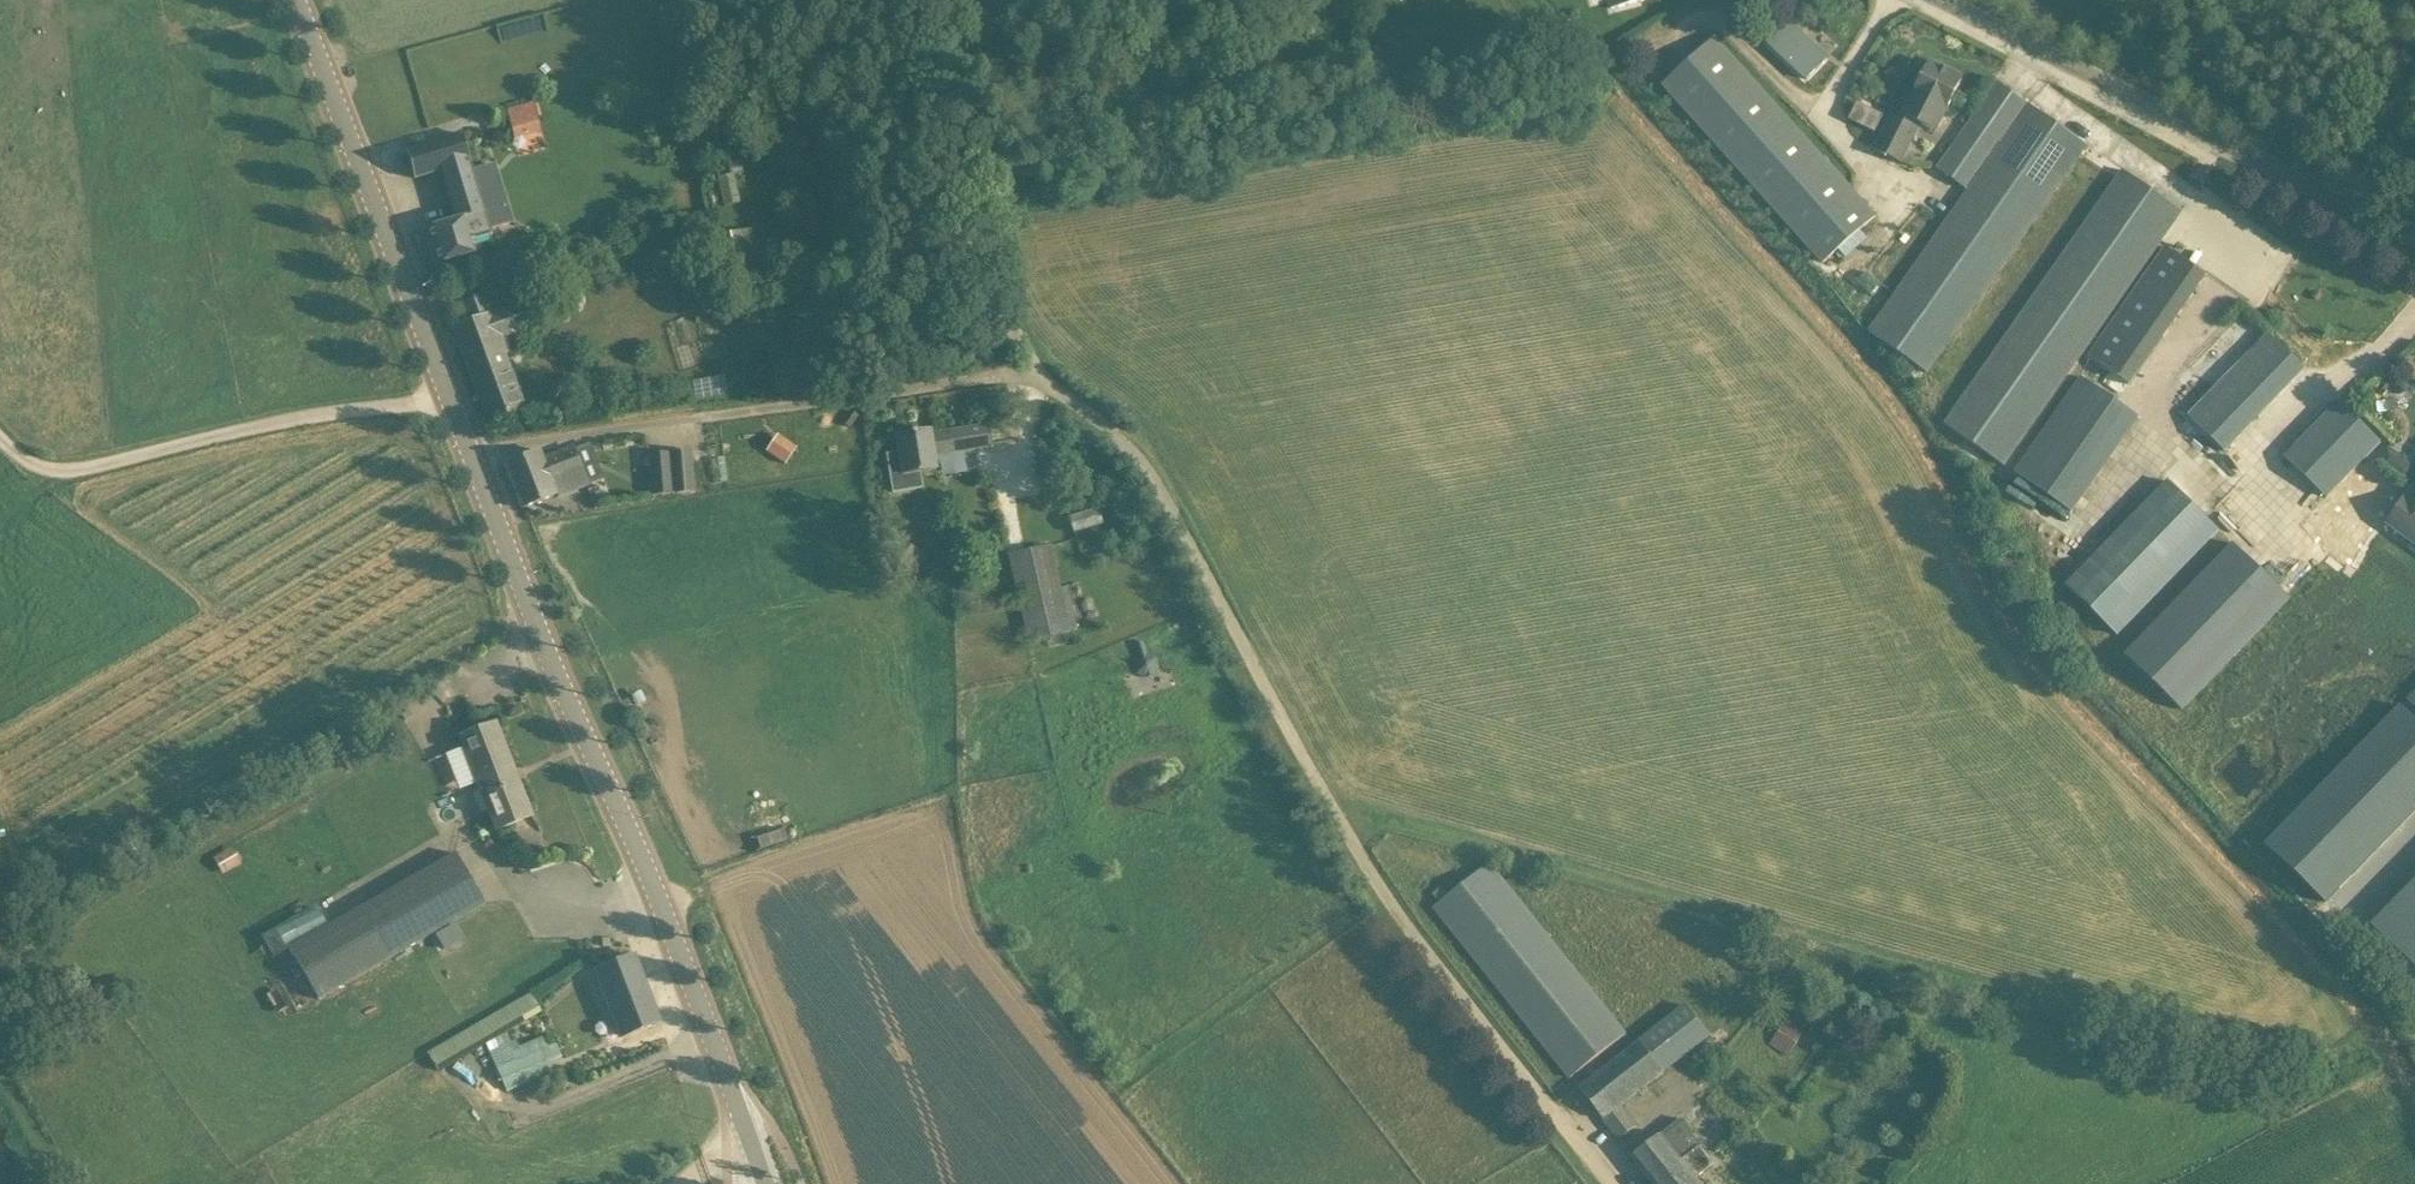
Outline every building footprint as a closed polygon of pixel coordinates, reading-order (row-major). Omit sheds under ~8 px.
[(1612,9),(1646,0),(1609,0),(1612,9)] [(1787,21),(1767,42),(1807,79),(1827,58),(1787,21)] [(1833,168),(1715,37),(1662,85),(1823,263),(1876,216),(1845,182),(1855,174),(1842,160),(1833,168)] [(1936,132),(1946,112),(1963,79),(1959,78),(1961,75),(1946,67),(1944,70),(1931,63),(1903,119),(1893,114),(1874,151),(1901,164),(1921,124),(1936,132)] [(1928,375),(2068,174),(2088,145),(1998,83),(1937,170),(1967,190),(1868,332),(1928,375)] [(539,103),(511,104),(513,150),(541,149),(539,103)] [(406,151),(415,178),(440,171),(455,220),(429,228),(440,264),(479,252),(475,239),(500,233),(499,228),(512,225),(501,187),(480,193),(462,134),(406,151)] [(2102,197),(2097,204),(1962,395),(1943,424),(2002,465),(2022,437),(2181,211),(2122,169),(2102,197)] [(726,265),(758,258),(752,228),(719,235),(726,265)] [(680,245),(705,241),(703,232),(678,237),(680,245)] [(577,284),(590,280),(583,261),(571,265),(577,284)] [(525,331),(515,305),(454,328),(457,338),(462,351),(479,395),(481,400),(489,421),(524,407),(505,355),(515,352),(509,337),(525,331)] [(2290,354),(2300,364),(2309,356),(2298,345),(2290,354)] [(2077,512),(2141,411),(2080,373),(2016,474),(2077,512)] [(2327,498),(2381,442),(2339,401),(2285,457),(2327,498)] [(851,410),(842,422),(850,428),(858,416),(851,410)] [(887,455),(893,493),(922,488),(920,473),(938,470),(936,455),(990,446),(987,426),(931,435),(930,430),(896,435),(899,453),(887,455)] [(785,464),(793,452),(775,439),(766,452),(785,464)] [(505,464),(513,485),(522,508),(559,494),(560,497),(588,486),(573,447),(543,459),(540,451),(505,464)] [(2414,472),(2414,467),(2388,447),(2376,462),(2405,484),(2414,472)] [(695,491),(691,452),(649,455),(653,495),(695,491)] [(1100,476),(1105,487),(1114,483),(1110,472),(1100,476)] [(2339,507),(2372,530),(2393,498),(2360,476),(2339,507)] [(2220,532),(2167,481),(2065,586),(2118,637),(2220,532)] [(2405,500),(2405,499),(2386,525),(2414,547),(2414,486),(2405,500)] [(1071,631),(1051,545),(1008,555),(1028,641),(1071,631)] [(2124,663),(2179,716),(2286,605),(2230,552),(2124,663)] [(1144,641),(1134,644),(1138,656),(1134,665),(1137,674),(1145,678),(1154,675),(1159,665),(1156,657),(1147,653),(1144,641)] [(2306,806),(2365,863),(2414,812),(2414,721),(2401,708),(2306,806)] [(515,771),(496,723),(458,738),(495,831),(532,816),(525,798),(523,799),(512,772),(515,771)] [(2306,806),(2268,845),(2328,902),(2365,863),(2306,806)] [(239,865),(230,848),(213,858),(223,875),(239,865)] [(288,949),(318,1001),(484,905),(454,853),(288,949)] [(1435,907),(1571,1078),(1626,1035),(1490,863),(1450,895),(1443,887),(1434,894),(1440,902),(1435,907)] [(2372,927),(2414,969),(2414,886),(2414,884),(2372,927)] [(327,925),(319,909),(271,934),(279,949),(327,925)] [(660,1023),(634,955),(595,970),(621,1038),(660,1023)] [(439,1071),(486,1044),(489,1052),(495,1049),(491,1041),(541,1013),(530,992),(428,1051),(439,1071)] [(1621,1105),(1647,1085),(1665,1071),(1666,1072),(1712,1036),(1686,1002),(1640,1039),(1641,1041),(1580,1089),(1620,1140),(1638,1126),(1621,1105)] [(1770,1045),(1789,1056),(1805,1030),(1787,1018),(1770,1045)] [(495,1049),(489,1052),(506,1091),(550,1072),(546,1063),(536,1039),(518,1046),(516,1040),(495,1049)] [(1698,1178),(1714,1165),(1701,1148),(1703,1146),(1681,1118),(1663,1134),(1633,1157),(1654,1183),(1702,1183),(1698,1178)]
